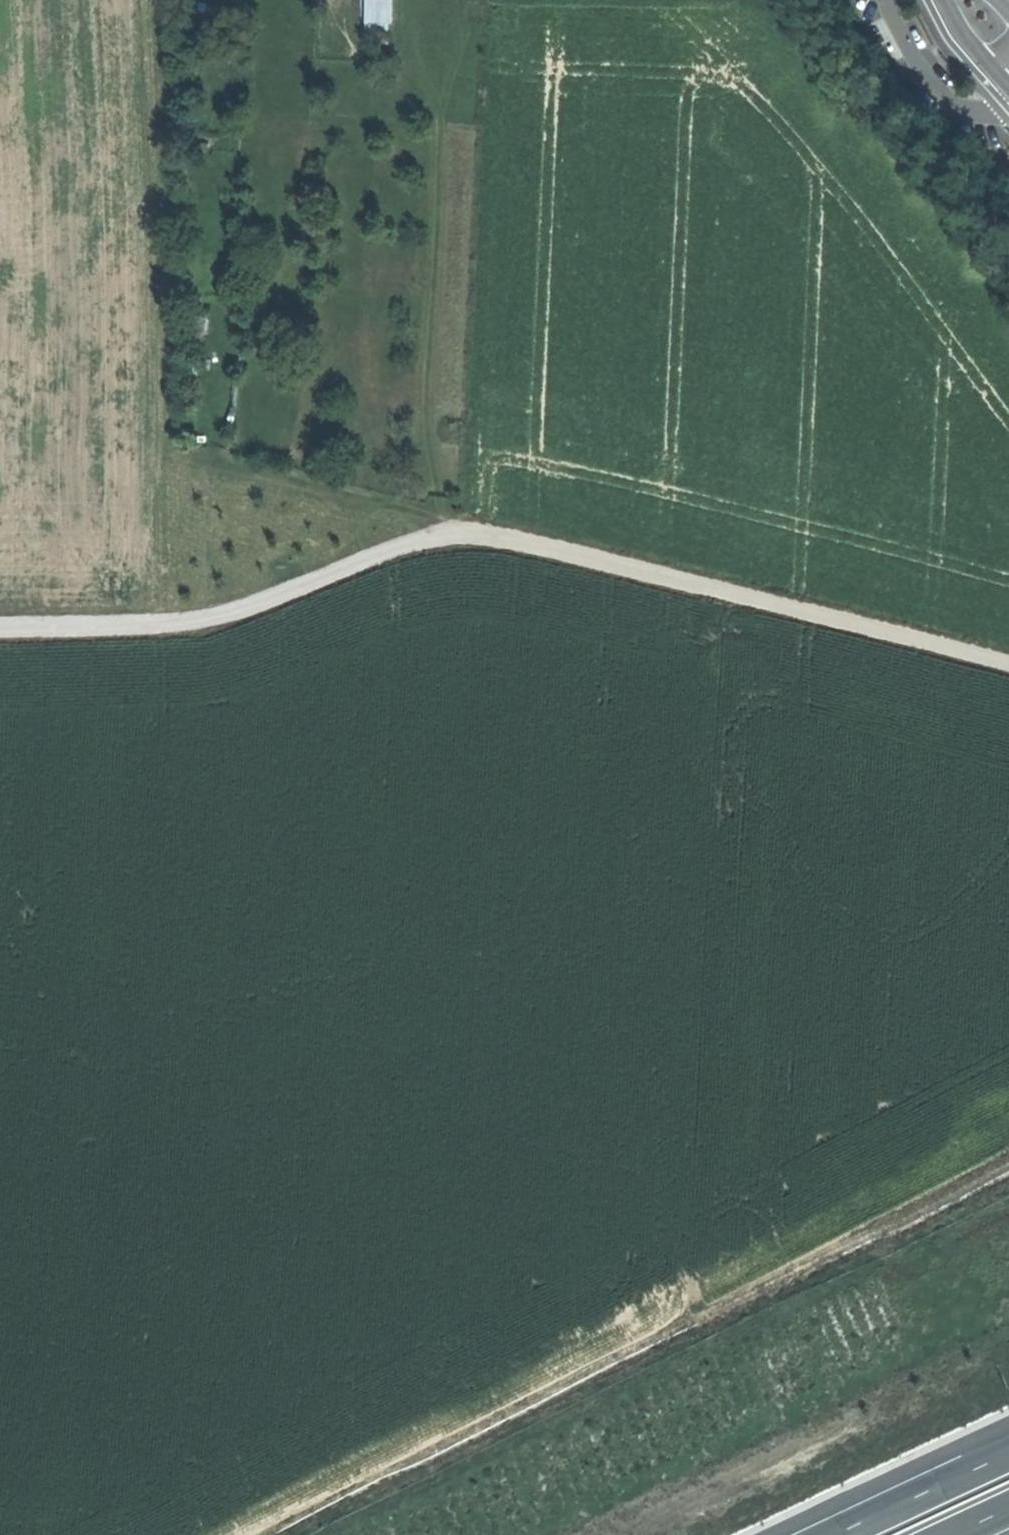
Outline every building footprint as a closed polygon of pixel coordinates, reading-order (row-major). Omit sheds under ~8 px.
[(368,22),(394,22),(394,0),(368,0),(368,22)]
